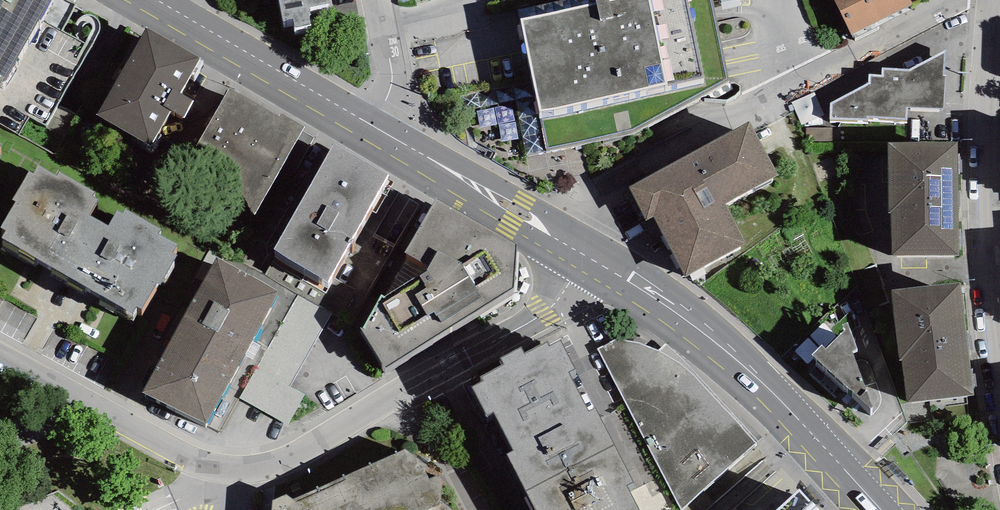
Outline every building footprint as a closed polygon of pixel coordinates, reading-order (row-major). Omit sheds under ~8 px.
[(2,73),(44,0),(0,0),(0,72),(2,73)] [(283,20),(293,19),(295,27),(312,24),(310,15),(312,15),(311,7),(331,3),(330,0),(279,0),(283,20)] [(540,112),(705,77),(688,0),(596,0),(596,2),(520,18),(540,112)] [(852,34),(913,5),(911,0),(835,0),(852,34)] [(200,53),(146,23),(97,108),(151,139),(171,104),(182,111),(193,93),(181,87),(200,53)] [(946,51),(910,68),(882,68),(881,74),(870,74),(869,85),(831,103),(830,120),(868,121),(868,118),(906,120),(906,107),(945,109),(946,76),(944,75),(946,51)] [(278,112),(229,83),(178,169),(253,212),(306,122),(280,107),(278,112)] [(796,96),(803,121),(826,115),(819,90),(796,96)] [(725,203),(779,174),(750,121),(629,187),(647,219),(653,216),(687,276),(747,243),(725,203)] [(388,168),(334,137),(275,239),(328,270),(388,168)] [(958,141),(888,142),(889,213),(892,213),(892,256),(960,255),(958,141)] [(1,228),(66,266),(98,210),(89,205),(99,189),(94,186),(95,183),(59,162),(56,166),(37,155),(33,162),(30,160),(12,191),(15,192),(1,216),(5,219),(1,228)] [(516,236),(437,193),(402,242),(431,260),(385,290),(381,286),(363,322),(385,362),(515,277),(516,236)] [(108,216),(98,210),(66,266),(133,305),(137,297),(141,299),(156,273),(159,275),(163,269),(165,270),(178,248),(172,244),(177,236),(158,224),(160,221),(125,200),(122,204),(117,201),(108,216)] [(277,284),(216,252),(144,385),(205,418),(277,284)] [(961,282),(891,289),(898,360),(902,360),(906,402),(974,395),(961,282)] [(294,381),(334,307),(300,288),(242,393),(290,419),(307,388),(294,381)] [(822,344),(812,355),(871,409),(873,407),(852,351),(858,349),(848,322),(842,324),(844,330),(826,349),(822,344)] [(507,444),(526,482),(615,434),(596,399),(589,402),(569,364),(575,361),(560,331),(550,336),(548,332),(524,345),(521,338),(501,348),(505,356),(482,368),(484,373),(473,379),(487,406),(493,403),(513,441),(507,444)] [(617,337),(599,347),(682,506),(755,441),(699,377),(681,362),(658,349),(639,341),(617,337)] [(615,434),(526,482),(541,509),(644,509),(626,475),(633,471),(615,434)] [(271,509),(457,509),(442,499),(439,500),(442,472),(406,443),(293,495),(287,488),(272,495),(271,509)] [(767,509),(826,509),(799,481),(767,509)]
